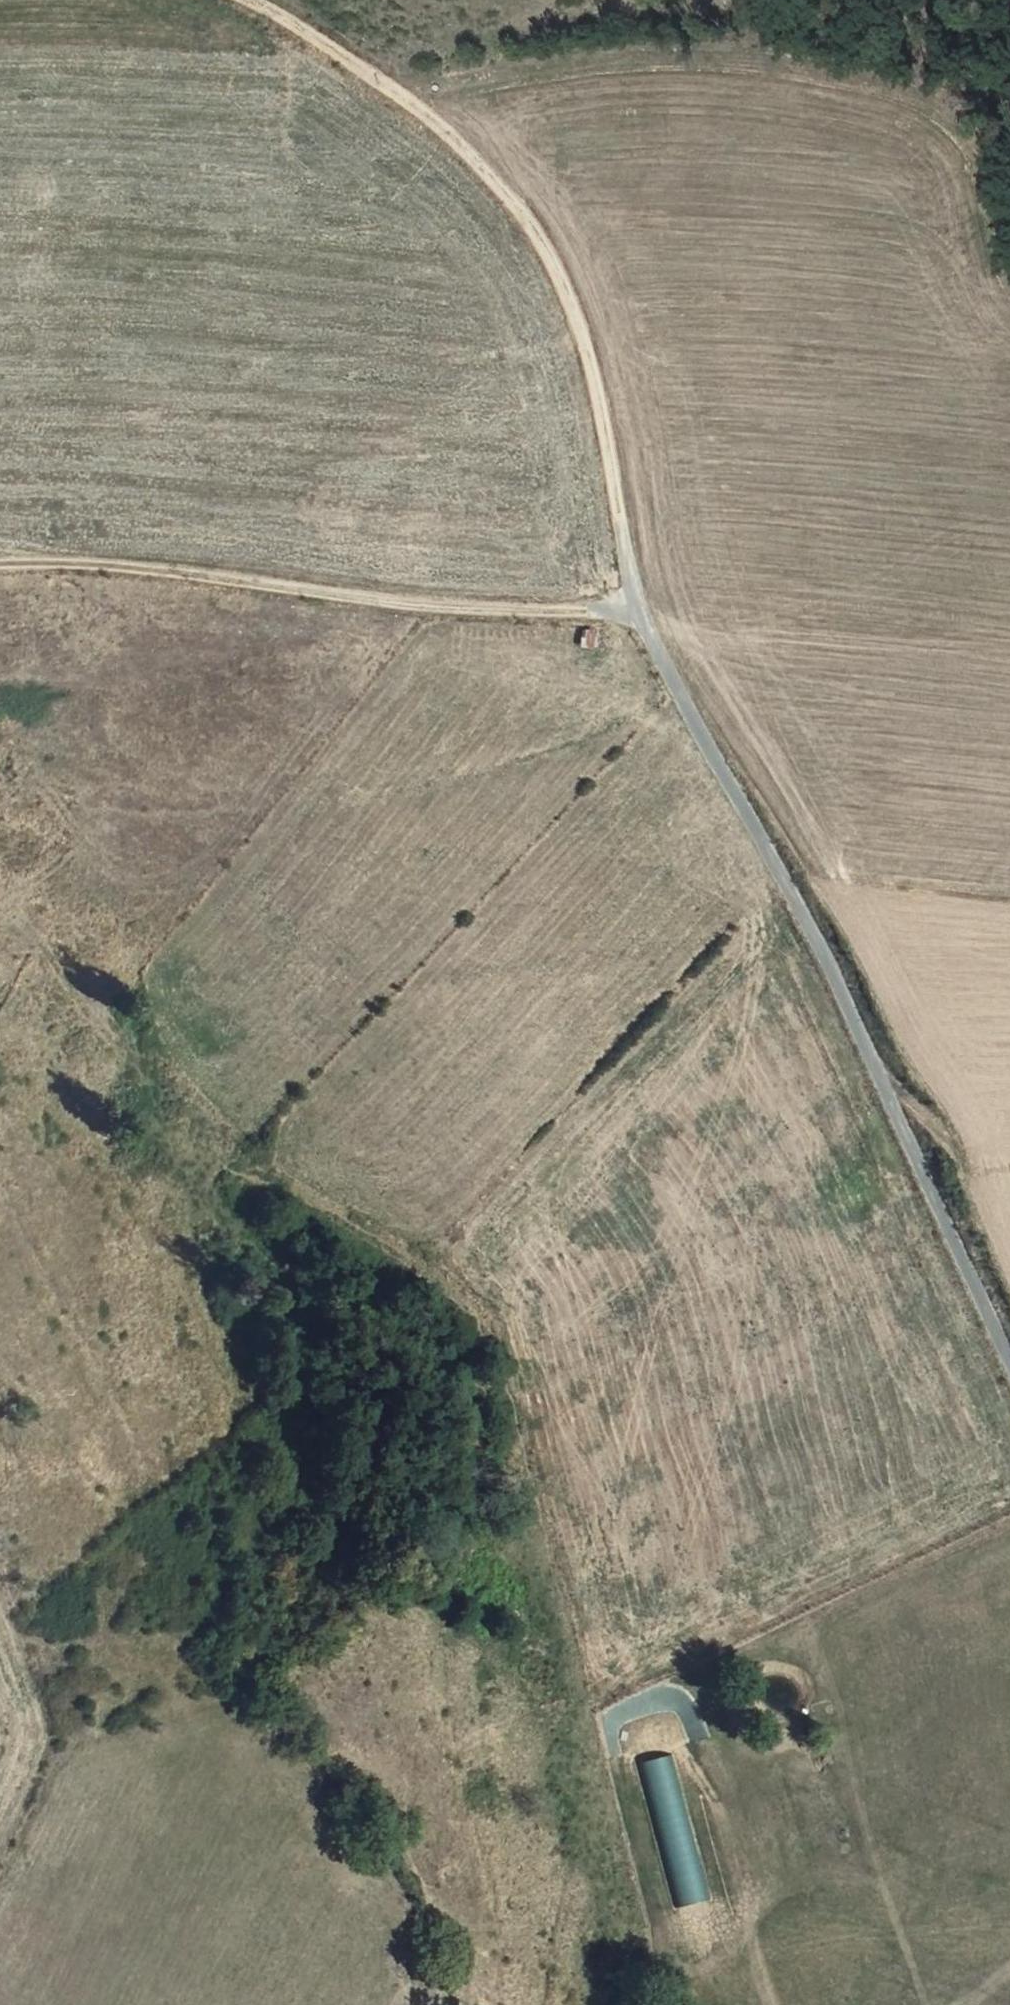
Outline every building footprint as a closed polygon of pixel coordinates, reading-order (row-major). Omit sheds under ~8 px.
[(702,1899),(667,1756),(642,1762),(677,1905),(702,1899)]
